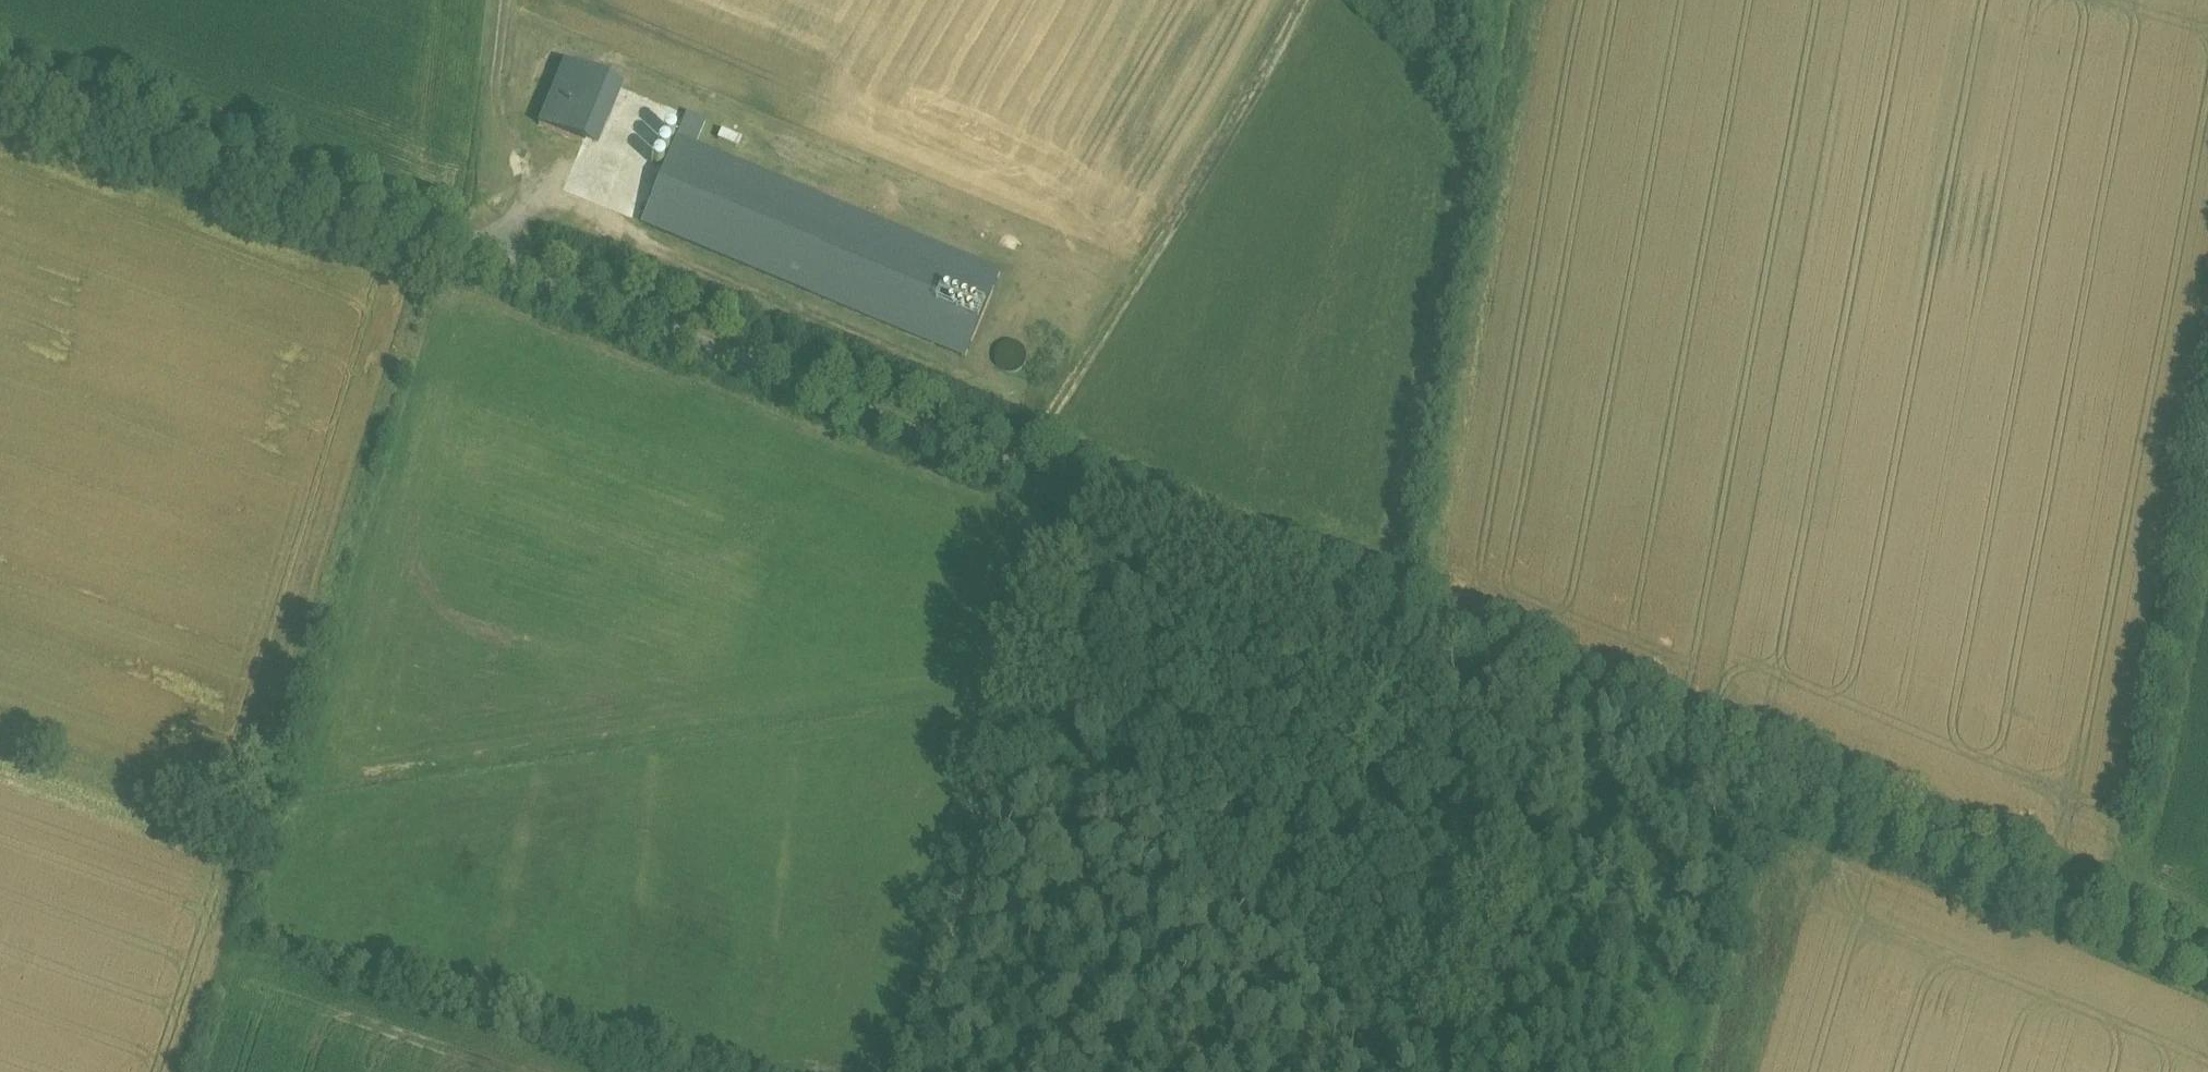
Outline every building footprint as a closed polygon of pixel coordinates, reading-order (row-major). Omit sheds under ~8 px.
[(541,129),(605,147),(624,81),(561,62),(541,129)] [(700,142),(708,119),(688,112),(680,135),(700,142)] [(642,233),(973,354),(1007,263),(675,142),(642,233)]
